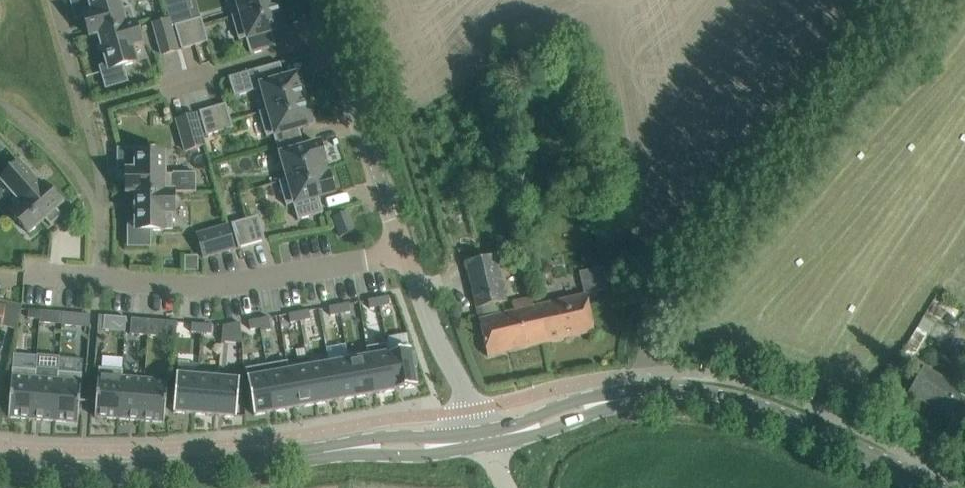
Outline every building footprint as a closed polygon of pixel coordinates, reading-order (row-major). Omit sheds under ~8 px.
[(92,12),(84,15),(90,36),(135,23),(136,23),(131,6),(122,9),(119,0),(88,0),(92,12)] [(241,13),(232,15),(232,16),(276,4),(275,0),(238,0),(241,13)] [(239,40),(246,38),(251,55),(276,47),(271,31),(286,27),(281,10),(278,11),(276,4),(232,16),(239,40)] [(201,17),(188,21),(195,45),(208,41),(201,17)] [(153,24),(162,55),(178,50),(169,19),(153,24)] [(182,49),(195,45),(188,21),(175,25),(182,49)] [(141,45),(135,23),(90,36),(90,37),(98,35),(109,70),(137,62),(133,47),(141,45)] [(305,92),(300,75),(285,79),(280,63),(229,77),(234,96),(261,89),(267,109),(259,112),(304,100),(302,92),(305,92)] [(273,134),(276,145),(302,138),(299,127),(314,123),(309,106),(306,107),(304,100),(259,112),(266,136),(273,134)] [(233,128),(226,104),(213,107),(220,132),(233,128)] [(200,111),(200,114),(207,135),(220,132),(213,107),(200,111)] [(205,145),(196,114),(177,120),(186,151),(205,145)] [(279,181),(279,182),(324,169),(322,162),(324,161),(320,144),(305,148),(302,138),(276,145),(280,158),(283,157),(289,178),(279,181)] [(173,192),(173,174),(165,174),(165,154),(131,154),(131,170),(127,170),(127,192),(173,192)] [(57,209),(64,203),(46,182),(41,187),(20,163),(1,180),(22,204),(11,213),(29,234),(45,219),(51,226),(62,216),(57,209)] [(293,204),(298,220),(323,213),(319,196),(333,192),(329,175),(326,176),(324,169),(279,182),(286,206),(293,204)] [(173,215),(173,192),(127,192),(127,193),(135,193),(136,230),(165,230),(165,229),(173,230),(173,215)] [(624,239),(616,200),(590,205),(598,244),(624,239)] [(355,232),(348,212),(334,217),(341,237),(355,232)] [(258,216),(245,220),(252,244),(265,240),(258,216)] [(252,244),(245,220),(232,223),(239,247),(252,244)] [(204,258),(235,249),(228,225),(197,234),(204,258)] [(476,309),(496,304),(507,301),(496,255),(465,262),(476,309)] [(605,265),(584,269),(589,292),(609,288),(605,265)] [(586,295),(566,299),(537,306),(545,343),(594,332),(586,295)] [(187,296),(184,316),(202,320),(206,299),(187,296)] [(388,296),(378,298),(380,307),(390,305),(388,296)] [(378,298),(368,300),(370,309),(380,307),(378,298)] [(488,357),(545,343),(537,306),(534,307),(532,298),(512,303),(514,312),(479,320),(488,357)] [(349,303),(339,305),(341,314),(351,312),(349,303)] [(339,305),(329,307),(331,316),(341,314),(339,305)] [(28,318),(40,319),(41,310),(29,309),(28,318)] [(56,324),(56,312),(41,310),(40,319),(40,322),(56,324)] [(309,310),(299,312),(300,321),(310,319),(309,310)] [(76,313),(63,312),(62,324),(75,325),(76,313)] [(299,312),(289,314),(290,323),(300,321),(299,312)] [(126,317),(104,316),(103,330),(125,332),(126,317)] [(269,317),(259,319),(261,332),(271,330),(269,317)] [(149,319),(131,318),(130,334),(148,335),(149,319)] [(148,335),(160,336),(161,320),(149,319),(148,335)] [(259,319),(249,321),(251,333),(261,332),(259,319)] [(167,321),(165,337),(175,338),(177,322),(167,321)] [(240,322),(230,324),(231,333),(241,331),(240,322)] [(192,323),(191,332),(202,333),(202,324),(192,323)] [(202,324),(202,333),(212,334),(212,325),(202,324)] [(389,353),(397,390),(418,386),(411,349),(389,353)] [(389,352),(369,355),(376,395),(397,391),(397,390),(389,353),(389,352)] [(376,395),(369,355),(349,359),(355,398),(376,395)] [(349,359),(328,363),(335,402),(355,398),(349,359)] [(335,402),(328,363),(308,366),(315,406),(335,402)] [(315,406),(308,366),(288,370),(295,409),(315,406)] [(923,367),(908,393),(964,426),(964,391),(923,367)] [(36,370),(12,368),(8,417),(32,419),(36,370)] [(36,370),(32,419),(55,421),(59,372),(59,369),(36,368),(36,370)] [(95,417),(118,419),(122,369),(99,368),(95,417)] [(118,419),(141,421),(144,379),(122,377),(123,369),(122,369),(118,419)] [(295,409),(288,370),(268,373),(275,413),(295,409)] [(59,372),(55,421),(78,423),(82,373),(59,372)] [(268,373),(248,377),(255,416),(275,413),(268,373)] [(198,376),(178,374),(175,414),(195,415),(198,376)] [(218,377),(198,376),(195,415),(215,417),(218,377)] [(218,377),(215,417),(235,418),(238,379),(218,377)] [(144,379),(141,421),(164,423),(168,381),(144,379)]
